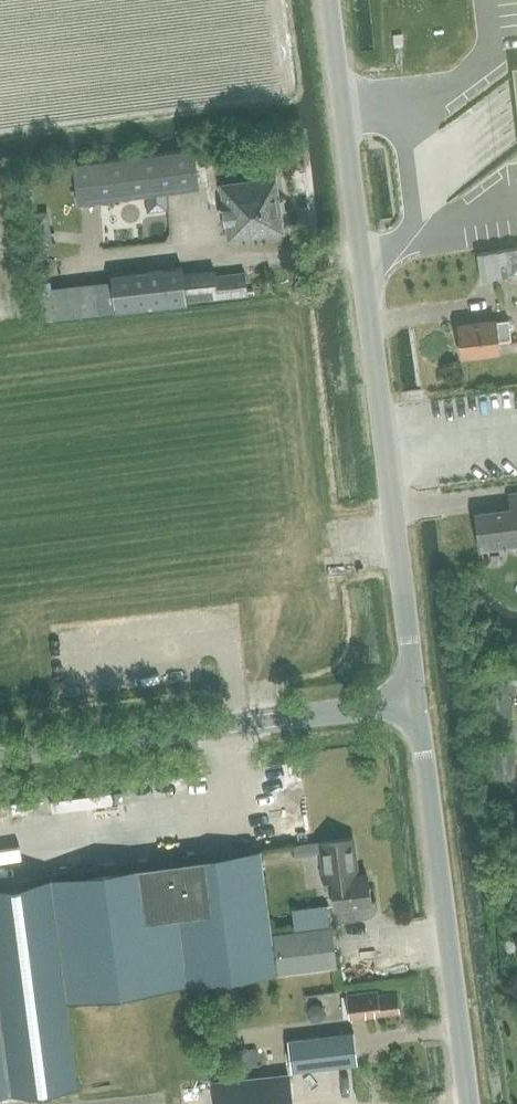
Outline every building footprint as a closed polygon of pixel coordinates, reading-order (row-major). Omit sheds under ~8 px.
[(73,165),(78,206),(199,190),(194,150),(73,165)] [(220,186),(225,223),(228,223),(231,240),(282,233),(274,178),(220,186)] [(25,189),(28,208),(35,207),(33,188),(25,189)] [(31,243),(51,241),(47,210),(27,213),(31,243)] [(477,253),(481,279),(516,274),(516,248),(477,253)] [(244,277),(216,280),(215,269),(183,272),(182,267),(115,274),(115,279),(49,286),(52,321),(187,306),(187,303),(246,295),(244,277)] [(457,326),(461,356),(498,352),(497,341),(510,340),(508,321),(457,326)] [(476,514),(480,548),(503,545),(504,547),(509,546),(512,551),(516,552),(516,495),(509,496),(510,510),(476,514)] [(332,887),(335,907),(338,906),(340,919),(366,916),(370,914),(373,911),(377,907),(378,903),(378,896),(372,896),(369,866),(360,867),(357,834),(319,839),(325,887),(332,887)] [(259,851),(172,863),(188,984),(275,973),(272,955),(270,938),(262,874),(259,851)] [(172,863),(0,886),(0,1099),(80,1088),(68,1001),(188,984),(172,863)] [(274,938),(270,938),(272,955),(276,954),(278,972),(336,965),(328,903),(293,907),(296,931),(274,934),(274,938)] [(377,990),(346,993),(347,997),(349,1018),(400,1013),(398,992),(378,994),(377,990)] [(311,1005),(307,1010),(308,1017),(313,1021),(320,1020),(324,1015),(323,1008),(318,1004),(311,1005)] [(358,1032),(287,1040),(291,1072),(362,1064),(358,1032)] [(224,1098),(223,1098),(223,1103),(291,1103),(290,1090),(288,1090),(286,1076),(223,1083),(224,1098)]
